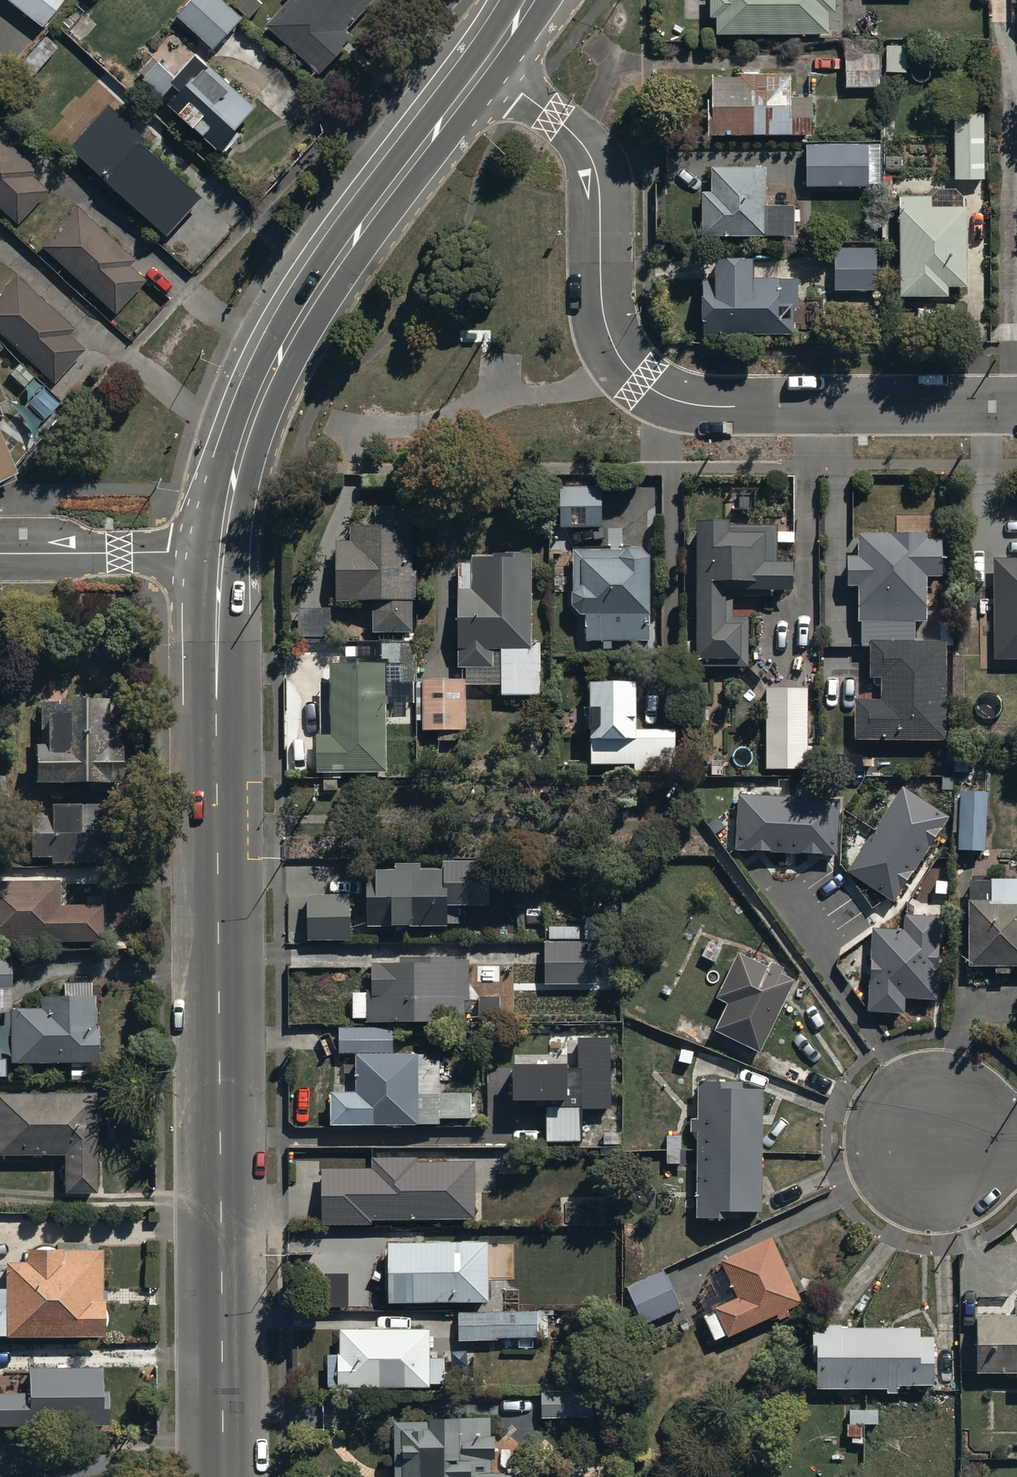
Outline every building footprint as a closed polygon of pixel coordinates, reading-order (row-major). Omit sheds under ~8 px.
[(41,22),(59,0),(12,0),(41,22)] [(228,0),(185,0),(176,11),(214,45),(242,13),(228,0)] [(242,13),(244,11),(250,17),(264,1),(264,0),(228,0),(242,13)] [(263,17),(318,68),(381,0),(279,0),(263,17)] [(708,12),(714,12),(714,26),(827,26),(827,8),(837,8),(837,0),(708,0),(708,12)] [(879,49),(845,49),(845,82),(879,82),(879,49)] [(138,79),(216,150),(254,108),(195,54),(174,77),(156,60),(138,79)] [(706,68),(706,129),(809,129),(809,89),(789,89),(789,68),(706,68)] [(107,103),(71,142),(165,230),(202,192),(107,103)] [(987,108),(960,108),(960,176),(987,176),(987,108)] [(15,220),(46,186),(30,171),(35,165),(0,133),(0,206),(15,220)] [(804,138),(804,181),(880,181),(880,138),(804,138)] [(763,162),(709,161),(709,186),(701,186),(701,231),(793,231),(793,188),(763,188),(763,162)] [(933,190),(896,191),(896,289),(949,289),(949,282),(966,282),(965,199),(933,200),(933,190)] [(74,203),(40,242),(115,309),(144,276),(129,262),(134,256),(74,203)] [(876,243),(832,243),(832,285),(876,285),(876,243)] [(751,246),(711,246),(710,270),(700,270),(700,328),(797,329),(797,272),(751,271),(751,246)] [(0,287),(0,331),(51,377),(82,343),(69,331),(74,325),(15,271),(0,287)] [(15,465),(0,431),(0,479),(14,473),(15,465)] [(600,485),(558,485),(557,527),(600,527),(600,485)] [(372,629),(377,629),(416,629),(414,516),(406,516),(406,503),(374,503),(374,521),(349,521),(349,538),(335,538),(336,598),(371,598),(372,629)] [(727,516),(692,515),(692,662),(747,662),(747,615),(734,615),(734,595),(773,595),(773,588),(788,588),(788,557),(775,557),(776,522),(727,522),(727,516)] [(854,697),(853,734),(946,734),(946,639),(916,639),(916,620),(925,620),(925,574),(940,574),(940,533),(924,533),(924,530),(855,530),(855,551),(848,551),(848,583),(856,583),(856,619),(861,619),(860,642),(867,642),(867,676),(880,676),(880,697),(854,697)] [(640,544),(571,546),(571,587),(571,588),(571,589),(570,590),(570,591),(570,592),(570,593),(570,594),(570,595),(570,596),(570,597),(570,598),(570,599),(570,600),(570,601),(571,602),(572,603),(572,604),(572,605),(573,605),(573,606),(574,607),(575,608),(576,609),(577,610),(578,610),(578,611),(579,611),(580,611),(581,612),(582,612),(582,640),(600,640),(600,647),(613,647),(613,638),(648,638),(648,552),(640,544)] [(465,676),(465,682),(499,682),(499,694),(540,693),(539,639),(531,639),(530,553),(471,553),(471,560),(456,561),(457,665),(465,665),(465,674),(465,676)] [(994,558),(995,660),(1016,660),(1016,558),(994,558)] [(331,606),(295,606),(295,636),(332,636),(331,606)] [(416,629),(377,629),(378,659),(328,660),(329,732),(316,732),(317,770),(384,768),(382,665),(399,665),(399,681),(415,681),(415,720),(421,719),(421,728),(437,728),(437,739),(458,738),(458,728),(465,728),(465,682),(465,676),(422,677),(422,679),(417,679),(416,629)] [(635,676),(588,677),(588,762),(629,762),(629,769),(673,769),(673,725),(635,726),(635,676)] [(806,686),(763,686),(763,765),(806,765),(806,686)] [(31,738),(31,776),(121,776),(121,692),(43,692),(43,738),(31,738)] [(950,817),(902,786),(847,871),(894,902),(950,817)] [(956,788),(955,846),(985,846),(985,789),(956,788)] [(840,799),(739,794),(735,850),(837,856),(840,799)] [(49,813),(24,813),(24,853),(106,854),(107,801),(49,800),(49,813)] [(362,872),(363,922),(459,921),(459,901),(488,900),(488,854),(440,855),(440,861),(421,861),(421,858),(393,858),(393,862),(374,862),(374,872),(362,872)] [(971,895),(969,895),(969,962),(1016,962),(1016,872),(991,872),(991,876),(971,876),(971,895)] [(101,936),(101,900),(59,900),(59,877),(0,877),(0,936),(101,936)] [(306,891),(307,937),(349,936),(348,890),(306,891)] [(904,929),(872,928),(868,1011),(905,1013),(906,998),(937,1000),(941,915),(905,913),(904,929)] [(544,938),(543,981),(594,982),(595,937),(609,938),(610,914),(586,914),(586,923),(547,922),(546,938),(544,938)] [(760,1048),(792,978),(780,972),(784,965),(770,958),(767,964),(737,950),(716,995),(727,1000),(707,1045),(754,1067),(762,1049),(760,1048)] [(353,1018),(366,1018),(464,1017),(464,997),(467,997),(467,955),(369,956),(369,991),(353,991),(353,1018)] [(9,1060),(97,1059),(97,1051),(99,1051),(99,1033),(97,1033),(97,1023),(93,1023),(92,979),(62,980),(62,991),(38,991),(38,1004),(10,1005),(9,960),(6,960),(6,956),(0,956),(0,1010),(2,1010),(3,1032),(9,1032),(9,1060)] [(329,1088),(329,1119),(438,1119),(438,1115),(469,1115),(469,1087),(436,1087),(436,1052),(392,1052),(392,1025),(338,1025),(338,1050),(355,1050),(355,1088),(329,1088)] [(487,1066),(487,1093),(543,1094),(543,1138),(583,1138),(584,1102),(610,1102),(610,1033),(567,1033),(567,1054),(511,1054),(511,1066),(487,1066)] [(694,1131),(694,1215),(740,1214),(740,1208),(760,1208),(759,1086),(741,1086),(741,1077),(695,1077),(695,1115),(689,1115),(689,1131),(694,1131)] [(0,1089),(0,1152),(64,1153),(64,1189),(97,1189),(98,1090),(0,1089)] [(319,1166),(320,1222),(372,1222),(372,1218),(475,1217),(474,1156),(417,1156),(417,1152),(371,1152),(371,1166),(319,1166)] [(801,1299),(771,1232),(718,1256),(731,1284),(700,1297),(706,1310),(702,1312),(713,1336),(725,1331),(726,1333),(776,1311),(778,1316),(789,1311),(786,1305),(801,1299)] [(386,1239),(387,1298),(487,1298),(487,1238),(386,1239)] [(102,1333),(102,1245),(24,1245),(24,1258),(4,1258),(4,1286),(0,1286),(0,1333),(102,1333)] [(663,1267),(625,1284),(642,1321),(679,1304),(663,1267)] [(973,1368),(1016,1368),(1016,1384),(1016,1294),(1014,1294),(1013,1311),(974,1310),(973,1368)] [(456,1304),(457,1337),(537,1336),(537,1308),(475,1309),(475,1303),(456,1304)] [(918,1322),(817,1321),(817,1327),(810,1327),(810,1341),(814,1341),(814,1385),(886,1385),(886,1391),(897,1391),(897,1382),(932,1382),(933,1333),(918,1333),(918,1322)] [(327,1351),(327,1383),(429,1383),(429,1380),(445,1380),(445,1353),(430,1353),(430,1325),(340,1324),(340,1351),(327,1351)] [(108,1422),(108,1385),(100,1385),(100,1362),(26,1361),(26,1388),(0,1388),(0,1422),(108,1422)] [(590,1388),(541,1388),(541,1415),(590,1414),(590,1388)] [(877,1407),(848,1407),(848,1436),(851,1436),(851,1441),(861,1441),(861,1422),(877,1422),(877,1407)] [(391,1476),(522,1476),(522,1468),(492,1468),(492,1413),(426,1413),(426,1416),(391,1416),(391,1476)]
